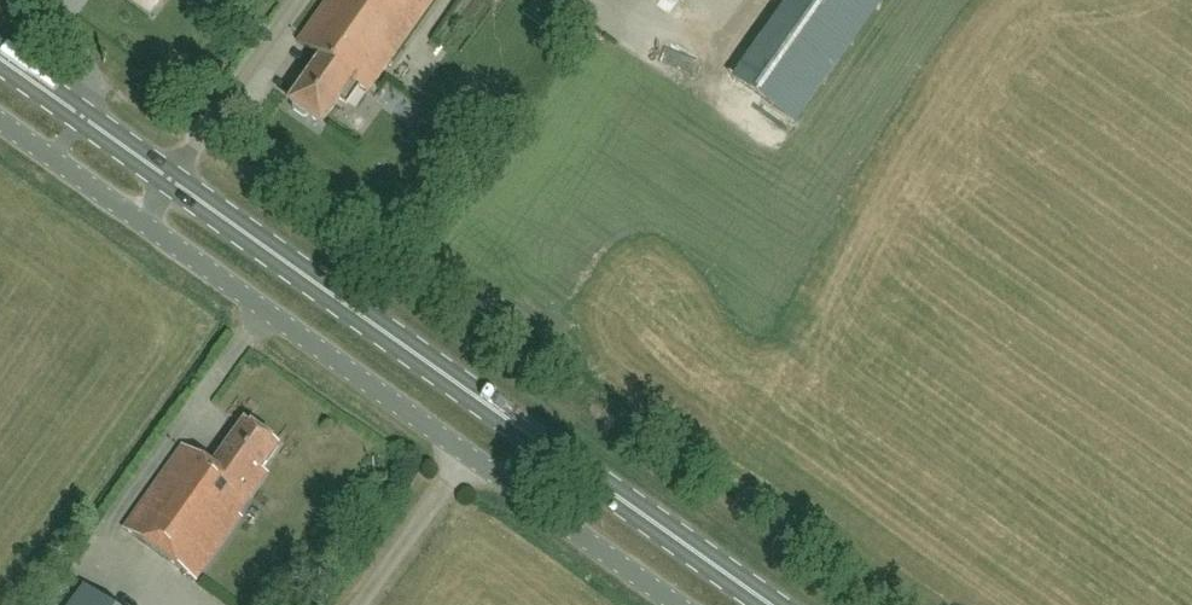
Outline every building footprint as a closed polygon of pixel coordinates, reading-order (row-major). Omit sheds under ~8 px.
[(161,0),(138,0),(153,11),(161,0)] [(295,106),(295,110),(305,118),(309,116),(322,125),(340,100),(346,104),(359,86),(369,93),(435,0),(328,0),(298,42),(323,60),(292,104),(295,106)] [(238,515),(251,496),(267,474),(262,470),(279,447),(280,446),(279,445),(278,445),(246,422),(247,421),(245,420),(212,467),(183,446),(124,530),(196,581),(242,518),(238,515)] [(70,604),(108,604),(84,587),(70,604)]
